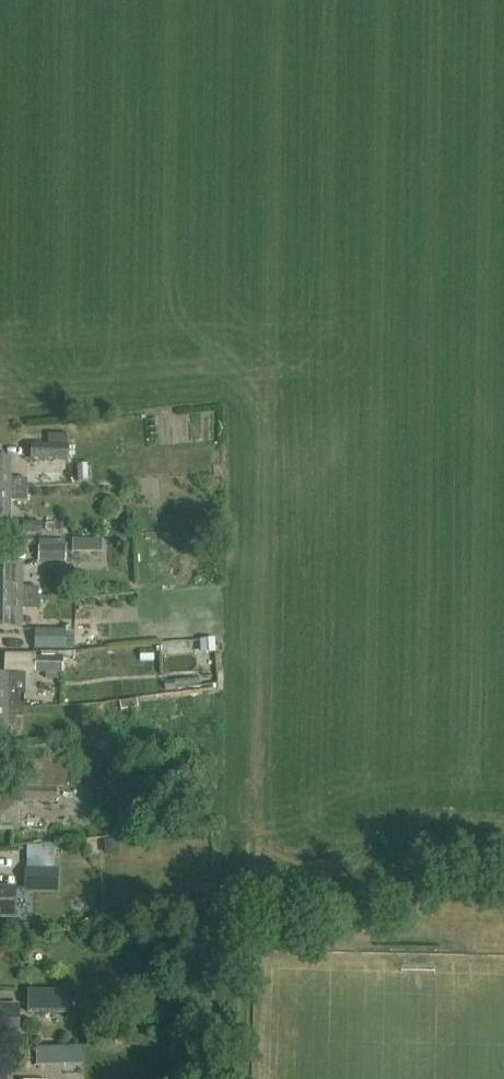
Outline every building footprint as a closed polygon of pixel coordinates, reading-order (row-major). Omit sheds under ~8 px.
[(69,446),(31,445),(31,460),(68,461),(69,446)] [(27,490),(27,479),(11,479),(11,458),(0,458),(0,490),(27,490)] [(0,490),(0,522),(10,522),(10,501),(27,501),(27,490),(0,490)] [(104,557),(103,543),(74,545),(75,559),(104,557)] [(66,547),(39,546),(39,562),(66,563),(66,547)] [(39,598),(39,587),(22,587),(23,566),(0,566),(0,598),(39,598)] [(39,598),(0,598),(0,630),(22,630),(22,609),(38,609),(39,598)] [(65,631),(35,630),(35,650),(65,650),(65,631)] [(201,650),(218,650),(218,636),(202,635),(201,650)] [(42,675),(64,670),(60,651),(38,656),(42,675)] [(24,706),(24,695),(8,695),(8,674),(0,674),(0,706),(24,706)] [(145,678),(148,694),(162,692),(159,676),(145,678)] [(0,706),(0,738),(7,738),(7,726),(16,726),(16,717),(24,717),(24,706),(0,706)] [(46,756),(44,739),(10,743),(11,760),(46,756)] [(62,762),(24,761),(22,803),(60,804),(62,762)] [(0,799),(0,830),(18,830),(18,800),(0,800),(0,799)] [(55,892),(55,845),(27,845),(27,868),(25,868),(25,892),(55,892)] [(15,918),(15,888),(0,888),(0,918),(15,918)] [(71,988),(30,987),(30,1012),(71,1013),(71,988)] [(0,1005),(0,1039),(18,1039),(19,1006),(0,1005)] [(86,1063),(85,1044),(39,1046),(40,1066),(86,1063)]
